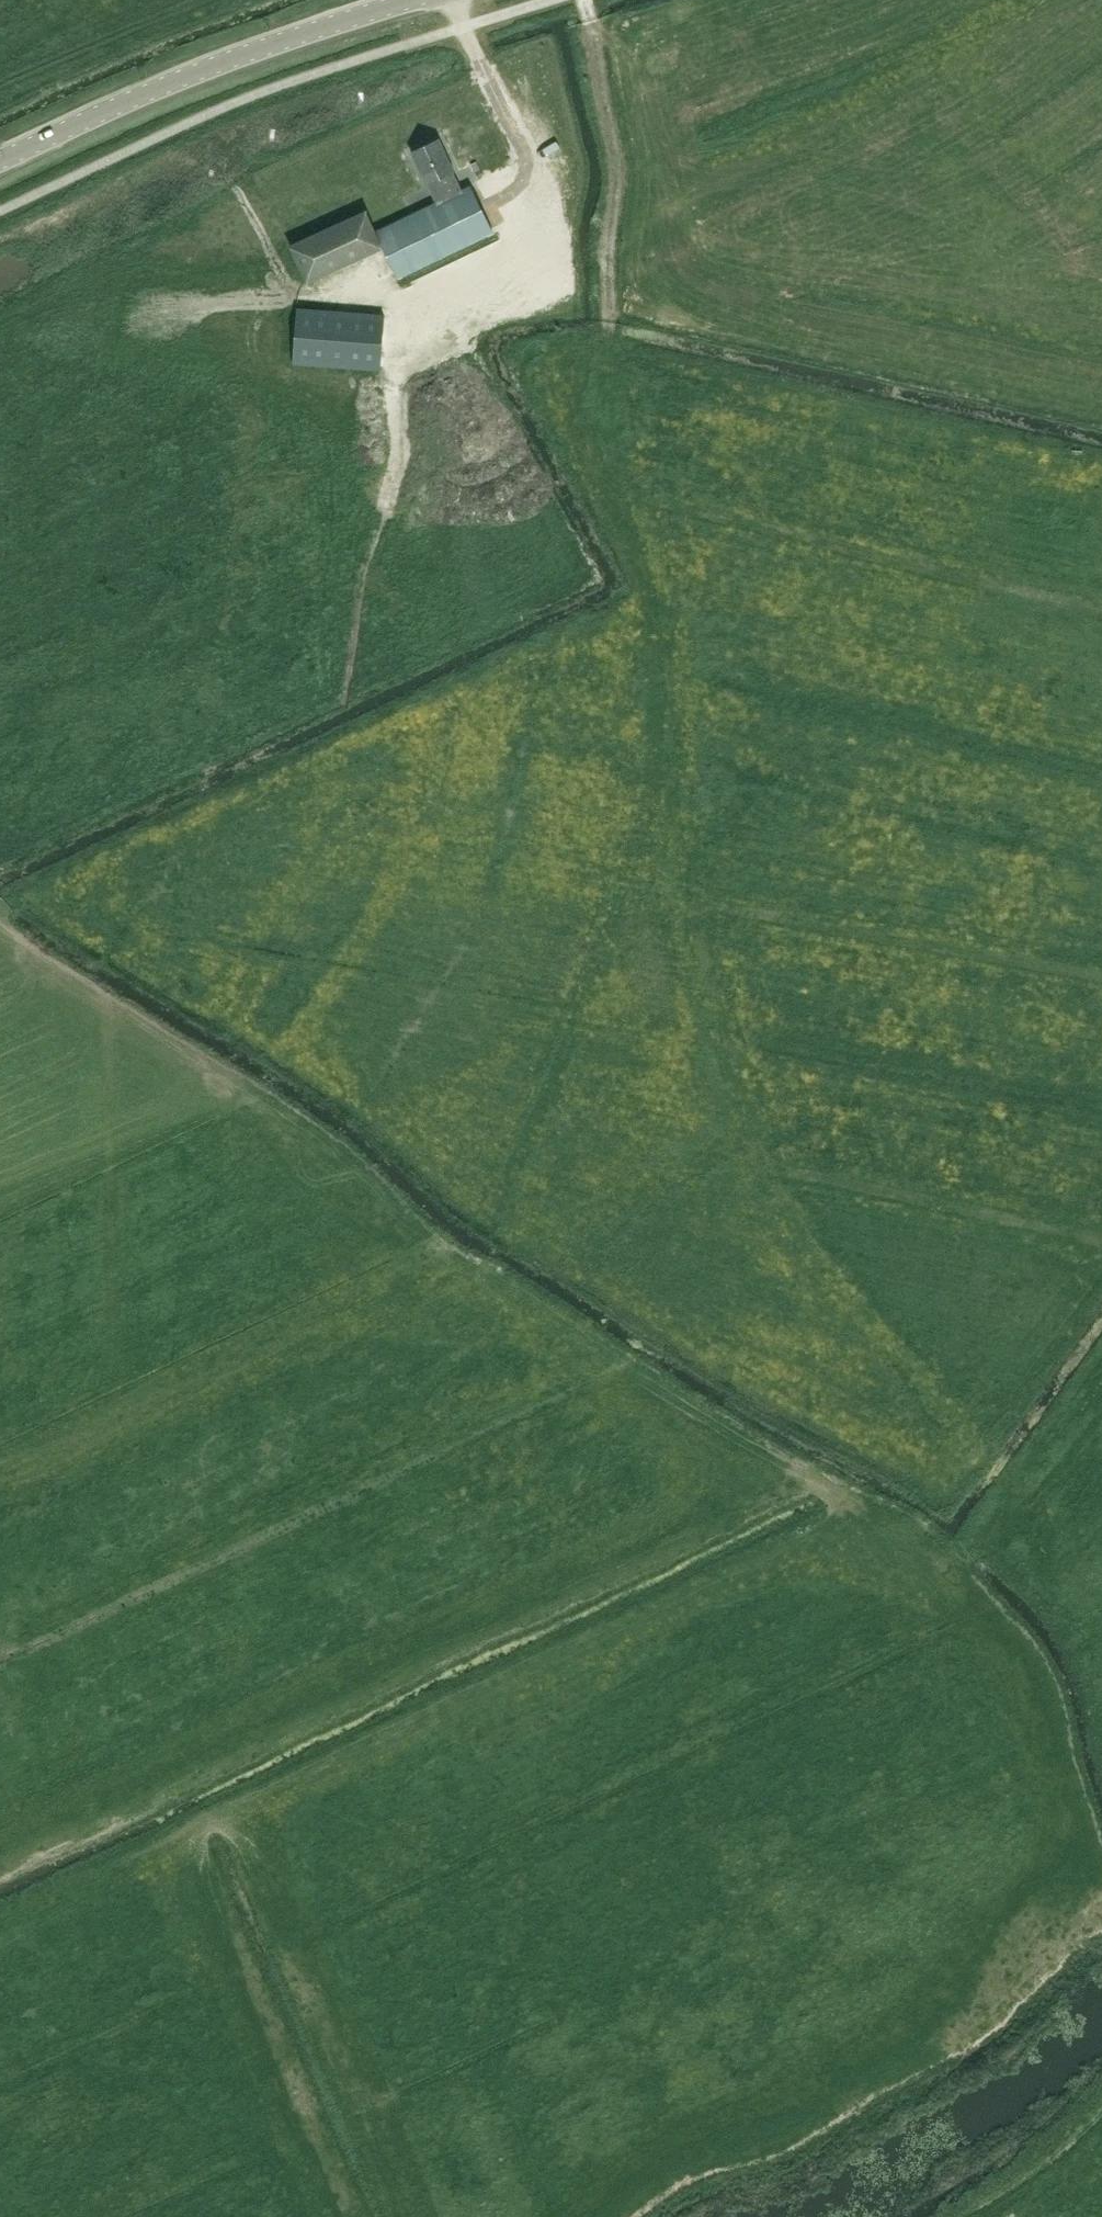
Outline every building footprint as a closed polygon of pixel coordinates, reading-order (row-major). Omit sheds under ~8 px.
[(455,171),(439,138),(411,152),(427,184),(428,184),(436,202),(375,231),(365,210),(289,246),(307,284),(384,249),(398,278),(494,233),(471,185),(462,189),(454,171),(455,171)] [(385,315),(297,308),(293,361),(381,368),(385,315)]
